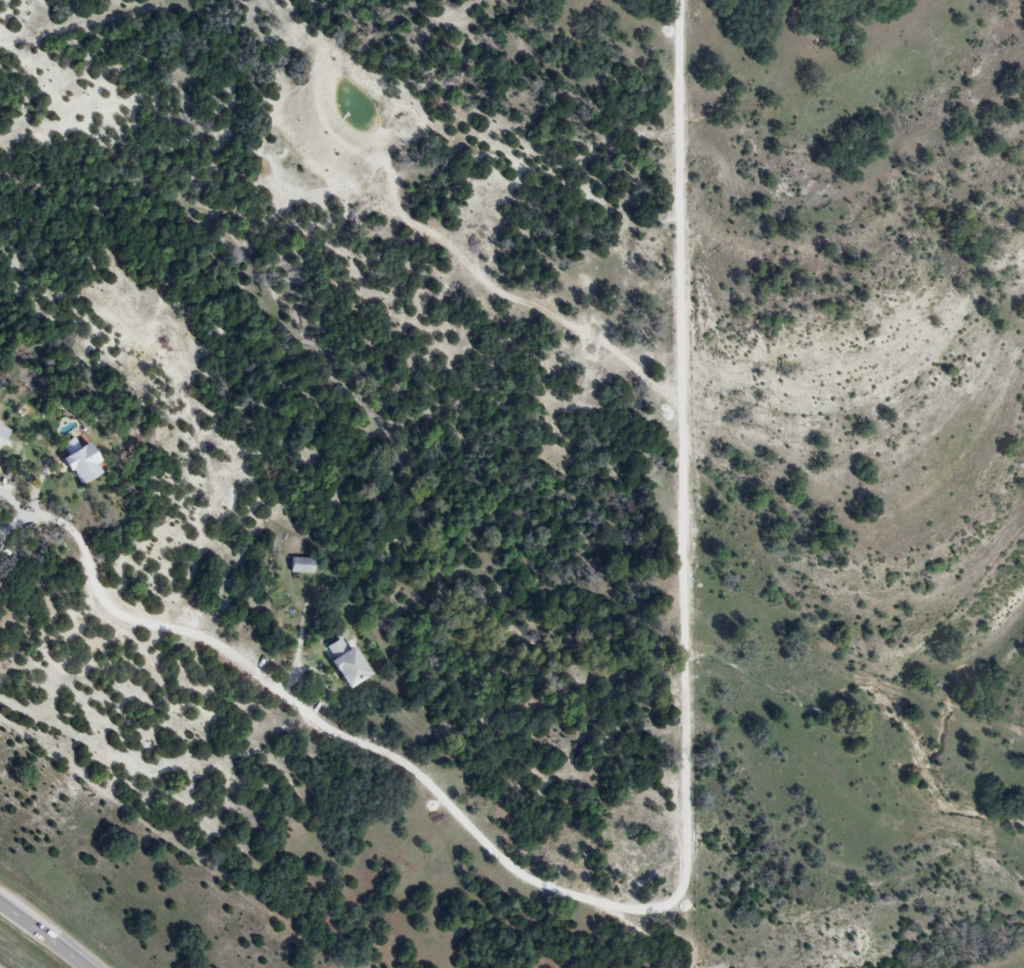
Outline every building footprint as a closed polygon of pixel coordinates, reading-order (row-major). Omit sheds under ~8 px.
[(52,464),(82,481),(95,459),(62,440),(58,449),(60,450),(52,464)] [(309,559),(288,559),(288,574),(309,574),(309,559)] [(325,662),(344,689),(365,675),(338,637),(324,647),(331,658),(325,662)]
